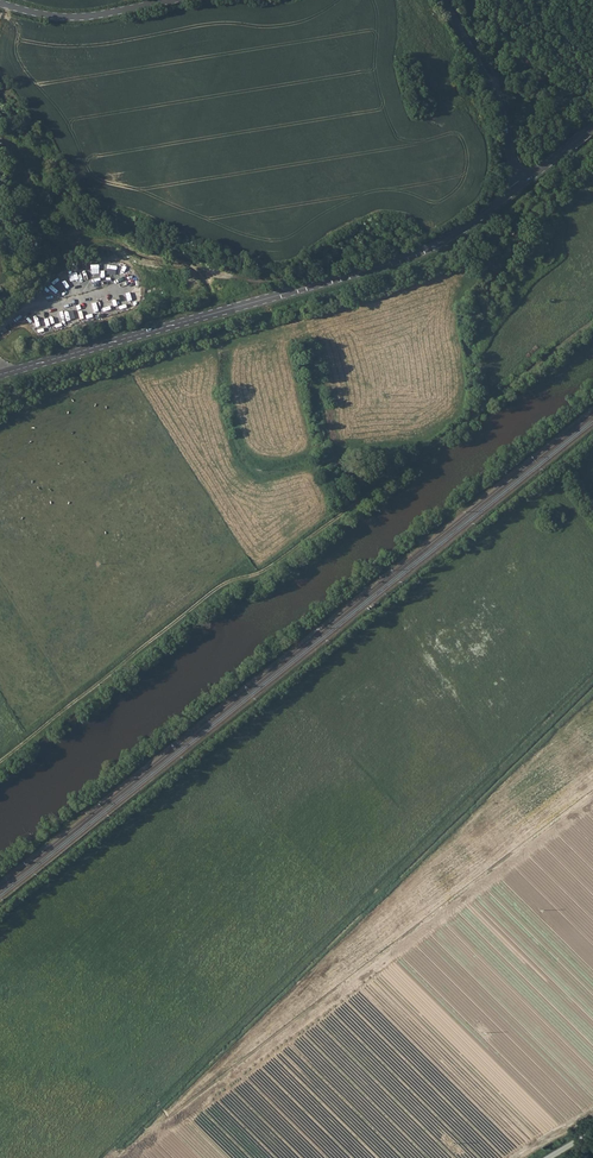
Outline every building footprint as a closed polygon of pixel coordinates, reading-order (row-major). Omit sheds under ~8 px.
[(81,261),(76,262),(76,263),(75,264),(76,267),(74,268),(75,271),(79,270),(78,268),(83,267),(83,269),(87,268),(86,264),(84,265),(83,261),(81,262),(81,261)] [(111,266),(109,274),(118,276),(119,267),(111,266)] [(61,278),(54,283),(58,290),(66,285),(61,278)] [(79,307),(80,315),(89,314),(88,305),(79,307)] [(44,320),(36,323),(38,329),(46,326),(44,320)]
